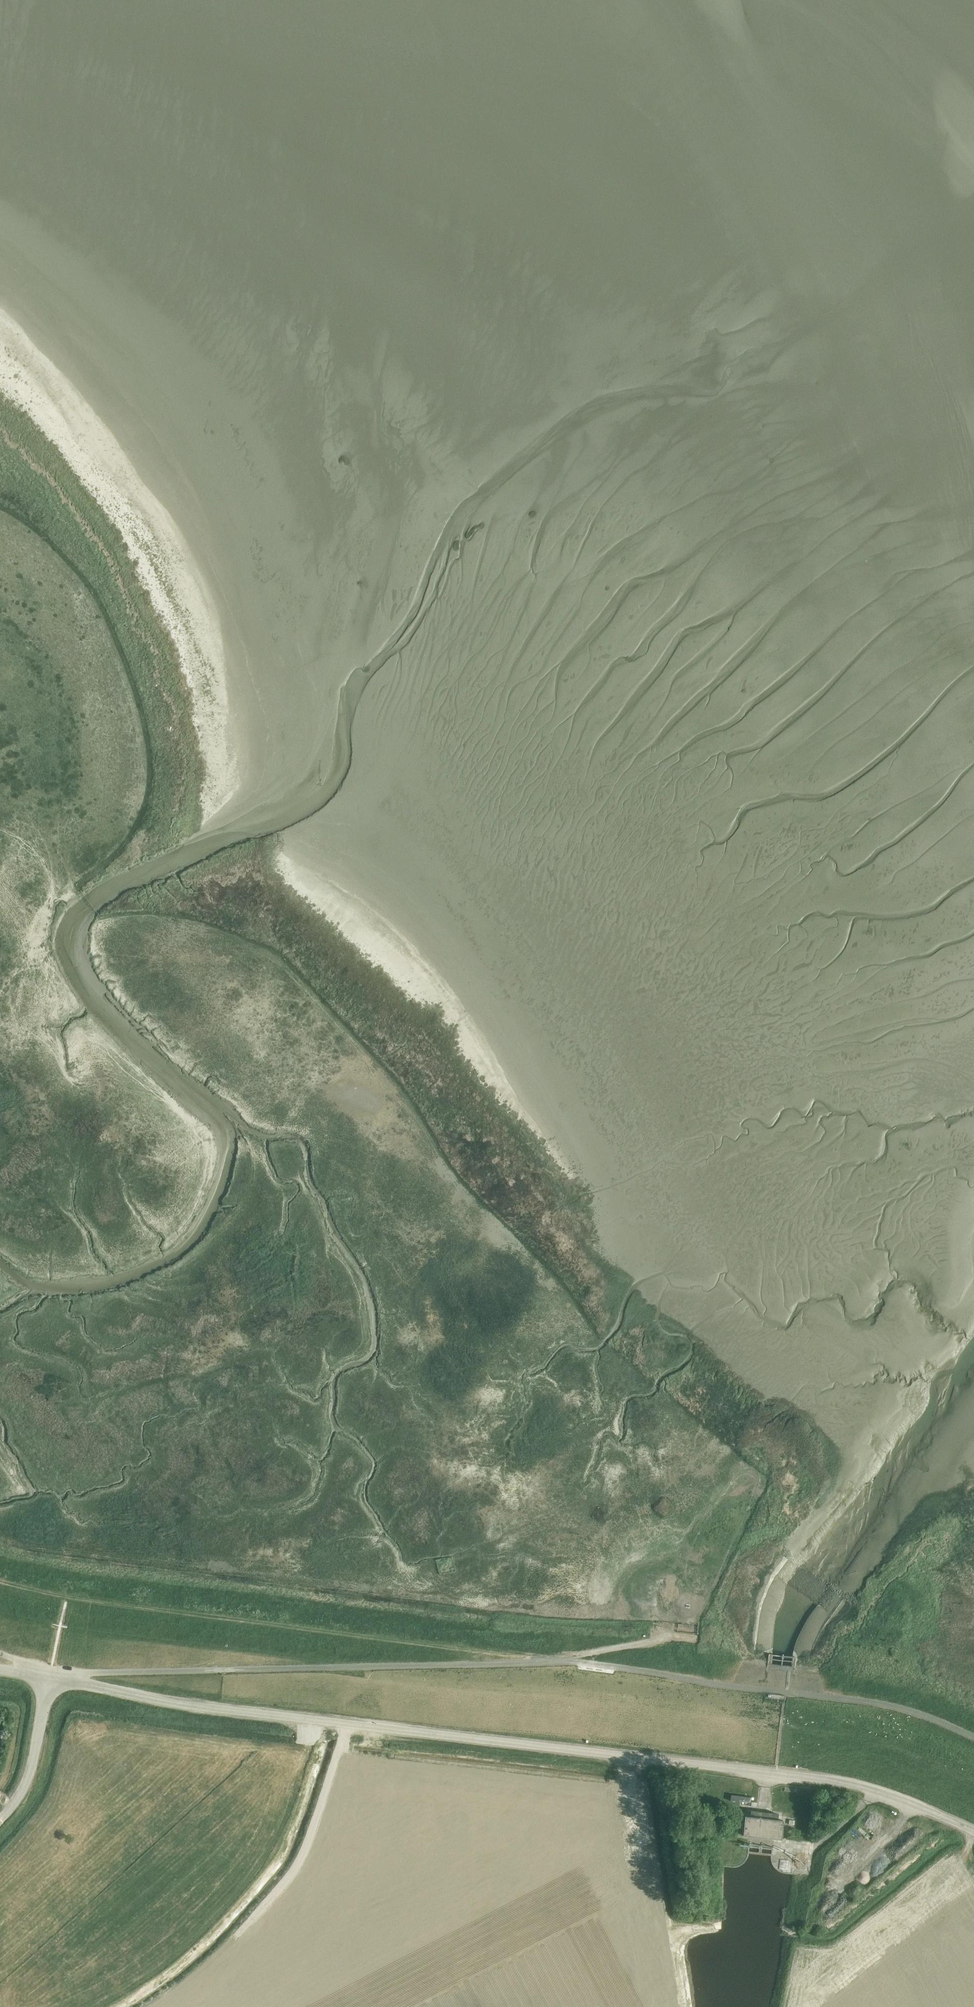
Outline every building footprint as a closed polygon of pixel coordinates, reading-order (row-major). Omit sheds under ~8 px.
[(749,1803),(750,1797),(731,1795),(730,1801),(749,1803)] [(743,1835),(781,1839),(783,1820),(778,1820),(778,1814),(751,1811),(750,1817),(745,1816),(743,1835)] [(871,1847),(882,1840),(876,1831),(865,1838),(871,1847)] [(789,1860),(788,1870),(797,1871),(797,1860),(789,1860)]
